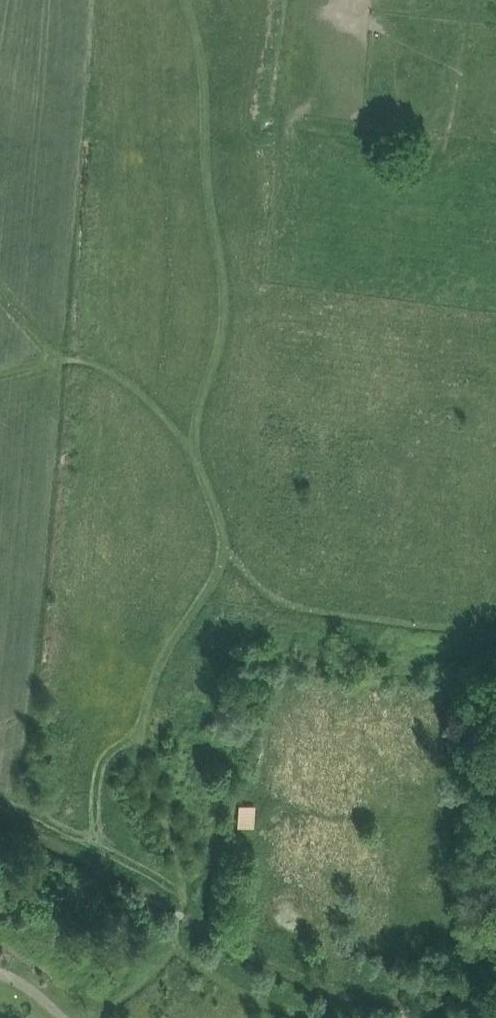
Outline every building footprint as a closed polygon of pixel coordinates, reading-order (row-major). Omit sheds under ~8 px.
[(240,824),(257,825),(258,803),(242,802),(240,824)]
